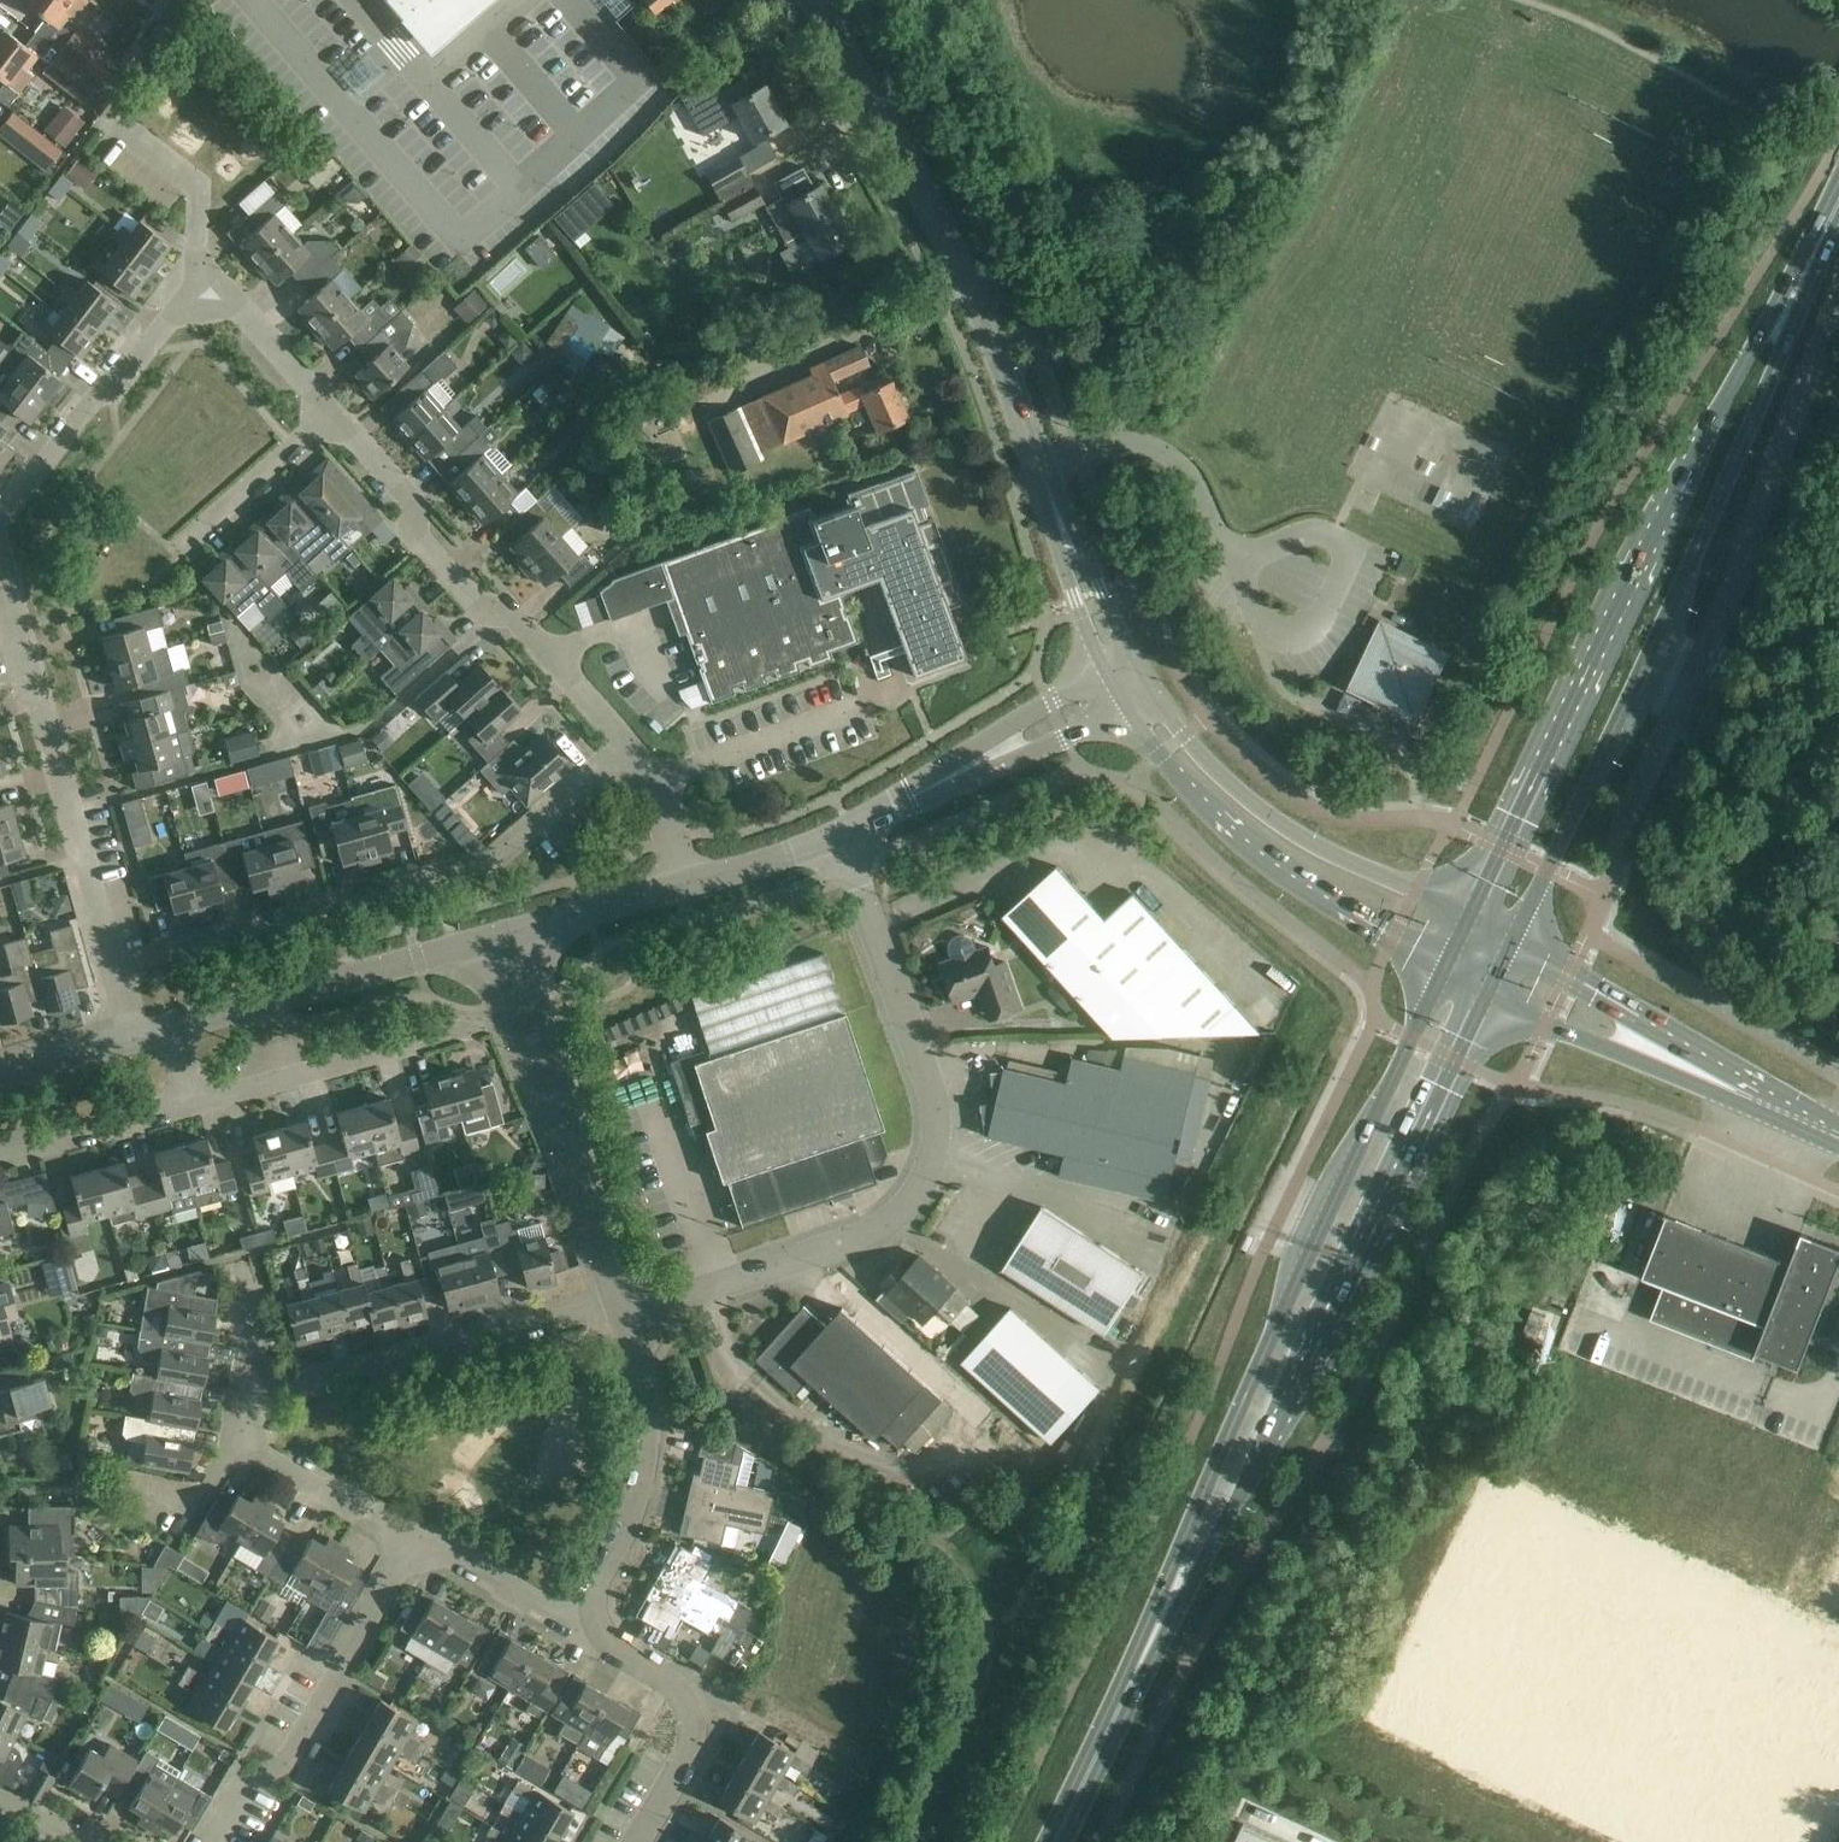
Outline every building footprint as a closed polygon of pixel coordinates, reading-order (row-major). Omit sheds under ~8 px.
[(24,3),(58,28),(67,16),(73,20),(88,2),(85,0),(26,0),(24,3)] [(398,19),(412,35),(439,36),(482,0),(382,0),(398,19)] [(653,10),(666,0),(646,0),(653,10)] [(23,44),(3,29),(0,34),(0,79),(4,82),(0,87),(0,100),(8,106),(33,73),(27,69),(37,55),(23,44)] [(75,30),(59,50),(99,82),(113,64),(115,61),(75,30)] [(115,94),(99,82),(59,50),(42,71),(99,115),(115,94)] [(113,64),(99,82),(115,94),(121,86),(129,77),(127,75),(113,64)] [(721,77),(682,98),(702,135),(741,113),(755,139),(763,135),(784,123),(782,120),(785,119),(786,114),(782,106),(778,104),(774,106),(763,85),(753,91),(751,87),(746,85),(730,94),(721,77)] [(59,104),(40,128),(63,146),(82,121),(59,104)] [(61,149),(12,110),(0,126),(0,134),(45,169),(61,149)] [(340,166),(323,147),(300,167),(316,186),(340,166)] [(737,156),(705,174),(715,190),(747,172),(737,156)] [(818,185),(814,187),(802,166),(773,182),(782,197),(765,206),(787,247),(808,235),(821,257),(850,241),(818,185)] [(62,173),(55,182),(66,191),(73,182),(62,173)] [(66,191),(55,182),(48,190),(60,199),(66,191)] [(594,182),(553,218),(578,248),(590,237),(584,230),(614,205),(594,182)] [(763,202),(754,185),(722,203),(731,220),(763,202)] [(244,253),(255,266),(293,233),(292,232),(302,224),(284,204),(285,203),(274,190),(247,215),(258,227),(240,243),(247,250),(244,253)] [(31,212),(24,221),(36,230),(43,221),(31,212)] [(122,225),(118,231),(158,262),(171,245),(140,220),(131,232),(122,225)] [(29,239),(36,230),(24,221),(17,231),(29,239)] [(538,266),(563,246),(546,225),(521,245),(538,266)] [(145,279),(158,262),(118,231),(113,237),(121,244),(113,254),(145,279)] [(303,244),(293,233),(255,266),(266,278),(269,275),(276,283),(294,268),(305,280),(332,256),(332,255),(340,248),(334,242),(327,242),(326,240),(307,240),(303,244)] [(4,271),(11,262),(0,253),(0,268),(4,271)] [(131,296),(145,279),(113,254),(105,264),(97,258),(92,265),(131,296)] [(310,296),(297,308),(304,315),(301,318),(313,331),(350,298),(361,288),(344,269),(332,256),(305,280),(315,292),(310,296)] [(66,292),(105,322),(119,305),(88,280),(79,291),(71,285),(66,292)] [(93,339),(105,322),(66,292),(62,297),(70,303),(61,314),(93,339)] [(360,309),(350,298),(313,331),(323,343),(326,340),(333,348),(351,333),(362,345),(401,310),(390,297),(380,306),(373,298),(360,309)] [(575,303),(547,343),(581,366),(594,346),(608,326),(575,303)] [(412,323),(401,310),(362,345),(373,357),(355,373),(361,380),(358,383),(372,398),(409,365),(399,354),(405,348),(412,323)] [(79,356),(93,339),(61,314),(53,325),(45,319),(40,326),(79,356)] [(11,374),(45,400),(61,380),(41,364),(50,352),(22,331),(12,343),(13,348),(0,365),(0,366),(11,374)] [(824,361),(832,380),(868,364),(859,345),(824,361)] [(391,419),(408,439),(444,408),(457,396),(440,377),(441,376),(443,378),(457,366),(444,350),(399,390),(410,402),(391,419)] [(761,451),(832,420),(825,402),(839,396),(838,394),(832,380),(824,361),(809,368),(812,374),(741,405),(761,451)] [(541,384),(551,395),(563,384),(553,372),(541,384)] [(5,404),(28,422),(45,400),(11,374),(2,385),(0,384),(0,411),(5,404)] [(825,402),(832,420),(846,413),(845,411),(865,403),(878,431),(907,418),(890,380),(864,391),(861,384),(838,394),(839,396),(825,402)] [(461,428),(444,408),(408,439),(426,459),(445,442),(457,455),(480,435),(488,428),(476,415),(461,428)] [(731,474),(760,461),(736,408),(707,421),(731,474)] [(480,435),(457,455),(467,467),(448,484),(466,504),(501,473),(511,464),(496,448),(490,447),(480,435)] [(14,448),(0,437),(0,466),(14,448)] [(317,477),(301,491),(300,492),(333,529),(335,529),(338,532),(352,520),(365,534),(382,519),(328,457),(312,472),(317,477)] [(809,507),(611,579),(611,581),(607,586),(606,585),(599,591),(600,594),(608,618),(609,617),(610,619),(677,595),(682,611),(678,613),(696,662),(698,662),(700,667),(698,668),(710,702),(735,693),(732,687),(742,683),(744,690),(767,681),(765,675),(774,671),(776,678),(800,669),(797,663),(807,660),(809,666),(832,657),(830,651),(858,641),(847,613),(845,614),(843,609),(845,608),(840,591),(860,584),(858,578),(875,572),(913,676),(965,657),(947,608),(963,602),(933,517),(927,520),(922,506),(928,504),(915,469),(847,493),(851,506),(813,519),(809,507)] [(518,493),(501,473),(466,504),(483,524),(502,507),(513,519),(536,500),(537,499),(526,486),(518,493)] [(300,492),(301,491),(296,486),(280,501),(284,506),(269,520),(268,520),(302,557),(303,557),(318,543),(335,562),(351,547),(338,532),(335,529),(333,529),(300,492)] [(546,511),(536,500),(513,519),(508,524),(519,536),(510,545),(521,558),(517,562),(523,569),(571,526),(571,525),(553,505),(546,511)] [(252,534),(236,548),(236,549),(269,587),(270,586),(286,572),(302,590),(319,576),(303,557),(302,557),(268,520),(269,520),(264,514),(248,529),(252,534)] [(571,526),(523,569),(529,576),(533,571),(545,585),(558,573),(569,585),(601,558),(589,545),(588,546),(571,526)] [(236,549),(236,548),(232,543),(215,557),(220,563),(203,578),(237,615),(254,600),(271,619),(287,604),(270,586),(269,587),(236,549)] [(366,660),(381,647),(379,646),(421,611),(422,611),(427,606),(413,590),(408,594),(394,578),(348,617),(363,634),(352,644),(366,660)] [(585,600),(593,623),(608,618),(600,594),(585,600)] [(101,637),(108,663),(151,651),(145,629),(163,624),(158,605),(122,615),(126,630),(101,637)] [(379,646),(381,647),(394,663),(380,675),(395,692),(456,639),(441,622),(436,627),(422,611),(421,611),(379,646)] [(223,629),(221,620),(207,623),(210,633),(223,629)] [(1383,626),(1362,670),(1370,694),(1400,708),(1422,701),(1436,671),(1428,647),(1383,626)] [(213,644),(226,640),(224,632),(211,635),(213,644)] [(147,695),(165,690),(165,689),(182,685),(189,683),(184,667),(172,671),(166,647),(151,651),(108,663),(115,688),(143,681),(147,695)] [(453,704),(465,718),(499,688),(478,664),(457,683),(446,670),(415,698),(435,720),(453,704)] [(165,690),(147,695),(122,702),(126,719),(124,719),(128,734),(125,737),(119,739),(122,748),(189,729),(183,713),(187,703),(182,685),(165,689),(165,690)] [(499,688),(465,718),(477,731),(468,739),(484,758),(470,771),(473,775),(509,742),(498,730),(520,711),(499,688)] [(188,729),(122,748),(124,756),(130,754),(134,755),(138,770),(150,766),(154,783),(188,773),(182,751),(190,749),(192,745),(188,729)] [(259,754),(257,748),(251,729),(223,737),(230,762),(259,754)] [(540,734),(522,750),(506,765),(516,776),(508,783),(526,804),(559,775),(552,767),(562,758),(540,734)] [(358,740),(310,747),(314,770),(345,765),(343,752),(359,750),(358,740)] [(244,766),(249,785),(292,773),(286,754),(244,766)] [(243,770),(214,779),(219,795),(248,786),(243,770)] [(206,781),(191,786),(194,798),(203,801),(210,799),(206,781)] [(438,789),(423,802),(431,811),(444,800),(446,798),(438,789)] [(139,797),(122,802),(127,822),(129,827),(131,834),(140,831),(146,821),(139,797)] [(356,815),(369,863),(378,860),(376,854),(393,849),(388,832),(404,827),(396,798),(380,803),(381,808),(356,815)] [(369,863),(356,815),(351,799),(327,806),(326,802),(308,806),(321,851),(337,846),(341,864),(358,859),(360,865),(369,863)] [(431,811),(456,839),(457,840),(470,829),(444,800),(431,811)] [(17,829),(10,802),(0,805),(0,834),(17,829)] [(262,831),(279,891),(288,888),(286,883),(287,879),(302,875),(300,869),(314,865),(302,820),(262,831)] [(0,834),(0,860),(24,854),(17,829),(0,834)] [(223,842),(227,855),(235,886),(250,882),(252,889),(266,885),(269,888),(271,893),(279,891),(262,831),(223,842)] [(235,886),(227,855),(187,866),(200,913),(209,911),(207,905),(208,901),(223,897),(221,890),(235,886)] [(1003,915),(1019,932),(1084,1003),(1114,1037),(1261,1033),(1133,892),(1105,917),(1057,865),(1003,915)] [(192,915),(200,913),(187,866),(148,877),(157,908),(171,904),(173,910),(187,906),(190,910),(192,915)] [(12,881),(18,906),(32,903),(26,878),(12,881)] [(71,924),(50,931),(55,947),(30,953),(34,966),(33,966),(43,998),(41,998),(44,1011),(71,1003),(68,990),(88,985),(71,924)] [(782,945),(777,933),(766,938),(771,950),(782,945)] [(989,946),(976,951),(974,942),(971,938),(965,935),(958,935),(953,939),(950,945),(950,951),(953,959),(942,963),(955,1001),(987,989),(997,1017),(1022,1008),(1006,961),(996,965),(989,946)] [(30,953),(26,936),(5,942),(13,971),(0,975),(0,1023),(25,1016),(22,1003),(41,998),(43,998),(33,966),(34,966),(30,953)] [(852,1195),(850,1190),(876,1182),(871,1168),(880,1164),(886,1152),(879,1130),(883,1128),(824,952),(691,997),(708,1050),(676,1060),(687,1095),(683,1097),(695,1134),(704,1131),(721,1182),(726,1181),(741,1226),(830,1197),(832,1201),(852,1195)] [(1262,991),(1244,1009),(1265,1030),(1283,1012),(1262,991)] [(679,994),(602,1026),(614,1054),(690,1021),(679,994)] [(1127,1046),(1125,1054),(1122,1068),(1073,1057),(1067,1081),(1005,1067),(997,1100),(983,1116),(986,1134),(989,1135),(989,1136),(1064,1154),(1059,1176),(1167,1200),(1173,1175),(1186,1178),(1196,1143),(1210,1080),(1215,1058),(1168,1047),(1127,1046)] [(447,1072),(460,1118),(464,1133),(504,1122),(494,1087),(481,1091),(474,1068),(464,1071),(463,1067),(447,1072)] [(460,1118),(447,1072),(431,1076),(432,1080),(422,1083),(429,1105),(415,1109),(424,1144),(438,1140),(434,1125),(460,1118)] [(362,1105),(374,1150),(379,1164),(404,1157),(403,1153),(419,1148),(411,1120),(396,1124),(389,1098),(362,1105)] [(351,1156),(374,1150),(362,1105),(336,1112),(343,1138),(328,1143),(335,1172),(353,1166),(351,1156)] [(317,1177),(335,1172),(328,1143),(313,1147),(305,1121),(278,1128),(291,1173),(314,1166),(317,1177)] [(294,1187),(291,1173),(278,1128),(252,1136),(256,1150),(249,1152),(251,1158),(249,1160),(247,1162),(246,1164),(245,1166),(244,1169),(244,1172),(245,1176),(247,1179),(249,1182),(252,1195),(270,1190),(271,1194),(294,1187)] [(180,1146),(196,1206),(220,1199),(219,1194),(237,1189),(229,1160),(214,1164),(206,1138),(180,1146)] [(173,1212),(196,1206),(180,1146),(154,1153),(161,1179),(145,1183),(153,1212),(172,1207),(173,1212)] [(153,1212),(145,1183),(143,1180),(139,1178),(135,1178),(135,1175),(127,1177),(123,1161),(96,1169),(108,1214),(109,1213),(111,1224),(153,1212)] [(427,1166),(406,1171),(414,1198),(435,1192),(427,1166)] [(108,1214),(96,1169),(70,1176),(77,1202),(62,1206),(70,1235),(88,1230),(85,1220),(108,1214)] [(46,1176),(20,1183),(19,1178),(0,1183),(0,1230),(13,1227),(7,1207),(26,1202),(47,1201),(50,1211),(56,1209),(46,1176)] [(484,1184),(444,1195),(449,1210),(488,1199),(484,1184)] [(422,1201),(409,1205),(412,1218),(426,1214),(422,1201)] [(1145,1272),(1063,1219),(1043,1206),(1003,1268),(1105,1334),(1145,1272)] [(1808,1235),(1802,1232),(1790,1262),(1664,1213),(1663,1215),(1666,1216),(1642,1277),(1663,1285),(1650,1319),(1754,1359),(1757,1352),(1799,1368),(1838,1265),(1838,1247),(1808,1235)] [(497,1232),(507,1268),(520,1264),(527,1287),(536,1284),(538,1288),(557,1282),(540,1222),(512,1230),(509,1219),(495,1223),(497,1232)] [(256,1235),(258,1244),(275,1239),(273,1230),(256,1235)] [(458,1247),(474,1305),(491,1301),(490,1297),(500,1294),(494,1271),(507,1268),(497,1232),(458,1244),(458,1247)] [(258,1244),(256,1235),(240,1239),(243,1248),(258,1244)] [(474,1305),(458,1247),(433,1254),(448,1308),(457,1306),(458,1310),(474,1305)] [(46,1293),(74,1287),(67,1254),(39,1260),(46,1293)] [(925,1323),(938,1309),(952,1322),(971,1300),(935,1268),(933,1270),(919,1258),(921,1256),(920,1255),(912,1264),(905,1271),(897,1265),(881,1283),(925,1323)] [(390,1285),(401,1325),(427,1318),(415,1278),(409,1258),(399,1261),(405,1280),(390,1285)] [(348,1330),(373,1323),(365,1291),(356,1262),(346,1265),(352,1285),(337,1289),(348,1330)] [(401,1325),(390,1285),(384,1265),(374,1267),(380,1287),(365,1291),(373,1323),(376,1332),(401,1325)] [(304,1266),(293,1269),(296,1279),(297,1279),(306,1276),(304,1266)] [(323,1337),(348,1330),(337,1289),(331,1269),(321,1272),(323,1277),(308,1281),(323,1337)] [(164,1333),(203,1340),(211,1342),(219,1298),(193,1294),(197,1270),(157,1281),(156,1287),(147,1286),(144,1304),(149,1310),(167,1314),(164,1333)] [(323,1337),(308,1281),(306,1276),(297,1279),(302,1299),(286,1303),(297,1344),(323,1337)] [(10,1335),(6,1319),(17,1316),(8,1283),(0,1286),(0,1338),(10,1335)] [(943,1398),(854,1318),(843,1307),(827,1325),(805,1305),(756,1359),(796,1395),(811,1379),(876,1438),(883,1431),(900,1446),(943,1398)] [(1101,1388),(1029,1323),(1012,1307),(963,1361),(1052,1441),(1101,1388)] [(1546,1315),(1532,1310),(1523,1333),(1537,1338),(1546,1315)] [(203,1340),(164,1333),(140,1329),(137,1346),(141,1353),(159,1356),(156,1376),(195,1383),(203,1384),(208,1357),(211,1342),(203,1340)] [(36,1414),(34,1408),(51,1404),(43,1377),(32,1380),(27,1363),(0,1371),(0,1401),(2,1408),(0,1408),(0,1435),(22,1429),(19,1419),(36,1414)] [(149,1419),(188,1426),(196,1427),(201,1399),(193,1398),(195,1383),(156,1376),(132,1372),(129,1389),(134,1396),(152,1399),(149,1419)] [(188,1426),(149,1419),(125,1415),(122,1432),(126,1439),(144,1442),(141,1462),(188,1471),(196,1427),(188,1426)] [(688,1493),(770,1513),(775,1492),(745,1485),(754,1454),(735,1442),(702,1435),(697,1453),(703,1454),(699,1474),(693,1472),(688,1493)] [(228,1534),(240,1541),(265,1499),(255,1493),(251,1501),(237,1494),(229,1508),(215,1499),(196,1533),(210,1541),(211,1540),(213,1541),(218,1542),(223,1540),(226,1537),(228,1534)] [(764,1534),(770,1513),(688,1493),(683,1514),(689,1515),(684,1535),(720,1543),(725,1524),(764,1534)] [(275,1505),(265,1499),(240,1541),(263,1555),(255,1568),(270,1576),(275,1567),(289,1543),(275,1535),(283,1521),(270,1513),(275,1505)] [(15,1554),(62,1554),(66,1554),(73,1554),(73,1505),(38,1505),(38,1525),(8,1525),(8,1554),(15,1554)] [(784,1519),(766,1560),(784,1568),(802,1527),(784,1519)] [(314,1584),(338,1542),(329,1537),(324,1545),(311,1537),(291,1571),(300,1576),(294,1587),(308,1594),(314,1584)] [(349,1548),(338,1542),(314,1584),(325,1591),(317,1604),(343,1619),(358,1595),(344,1586),(357,1564),(344,1556),(349,1548)] [(183,1554),(165,1544),(158,1555),(153,1566),(167,1568),(168,1565),(175,1568),(175,1567),(176,1566),(182,1556),(183,1555),(183,1554)] [(655,1579),(742,1627),(751,1612),(750,1607),(702,1581),(712,1563),(680,1545),(670,1563),(665,1560),(655,1579)] [(44,1602),(75,1608),(75,1572),(69,1572),(69,1554),(66,1554),(62,1554),(15,1554),(15,1583),(44,1583),(44,1602)] [(176,1566),(175,1567),(185,1572),(192,1561),(183,1555),(182,1556),(176,1566)] [(289,1575),(275,1567),(270,1576),(284,1584),(289,1575)] [(745,1629),(742,1627),(655,1579),(644,1597),(649,1600),(640,1618),(645,1621),(638,1634),(665,1649),(682,1618),(708,1633),(711,1628),(720,1633),(710,1651),(726,1661),(745,1629)] [(425,1660),(454,1610),(433,1598),(434,1596),(422,1589),(400,1628),(411,1634),(403,1647),(425,1660)] [(121,1596),(120,1614),(136,1617),(150,1596),(121,1596)] [(149,1599),(142,1612),(149,1616),(155,1620),(163,1607),(149,1599)] [(75,1608),(44,1602),(41,1601),(37,1618),(5,1611),(0,1632),(0,1637),(47,1648),(53,1649),(56,1638),(60,1621),(72,1623),(75,1608)] [(258,1604),(253,1612),(267,1620),(271,1612),(258,1604)] [(476,1623),(454,1610),(425,1660),(447,1673),(455,1659),(467,1666),(489,1628),(477,1621),(476,1623)] [(214,1620),(209,1629),(263,1661),(277,1637),(240,1616),(232,1631),(214,1620)] [(263,1661),(209,1629),(204,1638),(222,1648),(214,1662),(250,1683),(263,1661)] [(509,1688),(531,1650),(510,1638),(511,1636),(499,1629),(476,1668),(487,1674),(487,1675),(509,1688)] [(745,1629),(726,1661),(744,1671),(756,1650),(760,1643),(762,1639),(761,1639),(745,1629)] [(51,1699),(56,1676),(54,1675),(57,1662),(45,1659),(47,1648),(0,1637),(0,1664),(22,1669),(16,1686),(51,1699)] [(553,1663),(531,1650),(509,1688),(530,1701),(525,1709),(538,1716),(542,1708),(546,1711),(570,1670),(554,1661),(553,1663)] [(237,1705),(250,1683),(214,1662),(205,1676),(188,1665),(183,1674),(237,1705)] [(578,1743),(606,1694),(585,1682),(586,1680),(574,1673),(551,1712),(565,1720),(559,1732),(578,1743)] [(223,1729),(237,1705),(183,1674),(177,1682),(195,1693),(187,1707),(223,1729)] [(110,1682),(100,1698),(118,1709),(127,1693),(110,1682)] [(51,1699),(16,1686),(10,1703),(0,1698),(0,1728),(16,1736),(27,1713),(41,1720),(42,1718),(49,1721),(58,1703),(51,1699)] [(628,1707),(606,1694),(578,1743),(577,1745),(597,1757),(605,1743),(606,1744),(614,1731),(625,1738),(641,1712),(629,1705),(628,1707)] [(380,1699),(367,1722),(421,1753),(426,1745),(408,1734),(416,1720),(380,1699)] [(421,1753),(367,1722),(354,1744),(390,1765),(398,1752),(416,1762),(421,1753)] [(466,1726),(461,1734),(471,1741),(478,1729),(471,1725),(466,1726)] [(16,1736),(0,1728),(0,1779),(10,1784),(22,1759),(18,1749),(11,1745),(16,1736)] [(484,1731),(475,1746),(512,1768),(526,1745),(512,1737),(507,1745),(484,1731)] [(745,1754),(781,1775),(789,1762),(807,1772),(812,1763),(758,1731),(745,1754)] [(119,1793),(122,1788),(139,1759),(111,1742),(103,1754),(90,1746),(69,1781),(94,1795),(102,1783),(119,1793)] [(390,1765),(354,1744),(341,1767),(394,1798),(399,1790),(382,1779),(390,1765)] [(235,1755),(223,1747),(217,1756),(230,1764),(235,1755)] [(146,1826),(176,1775),(179,1770),(146,1750),(140,1759),(139,1759),(122,1788),(135,1795),(129,1805),(142,1812),(137,1820),(146,1826)] [(525,1754),(515,1770),(540,1785),(550,1768),(525,1754)] [(731,1776),(767,1798),(776,1784),(793,1795),(798,1786),(781,1775),(745,1754),(731,1776)] [(39,1767),(24,1793),(39,1802),(54,1776),(39,1767)] [(394,1798),(341,1767),(327,1790),(363,1811),(371,1796),(389,1807),(394,1798)] [(211,1796),(176,1775),(146,1826),(156,1832),(161,1824),(174,1831),(179,1822),(192,1829),(211,1796)] [(785,1808),(767,1798),(731,1776),(718,1800),(754,1821),(762,1807),(780,1817),(785,1808)] [(558,1834),(571,1811),(535,1790),(517,1780),(512,1788),(530,1799),(522,1812),(558,1834)] [(314,1802),(302,1794),(296,1803),(309,1810),(314,1802)] [(520,1841),(553,1841),(558,1834),(522,1812),(504,1802),(499,1811),(516,1821),(508,1835),(520,1841)] [(442,1812),(436,1823),(449,1830),(455,1820),(442,1812)] [(709,1841),(760,1841),(754,1839),(755,1838),(719,1817),(705,1840),(709,1841)] [(1244,1823),(1235,1841),(1283,1841),(1244,1823)] [(508,1835),(491,1824),(485,1833),(500,1841),(520,1841),(508,1835)] [(356,1838),(363,1841),(371,1841),(374,1837),(361,1829),(356,1838)] [(273,1834),(268,1841),(287,1841),(273,1834)]
